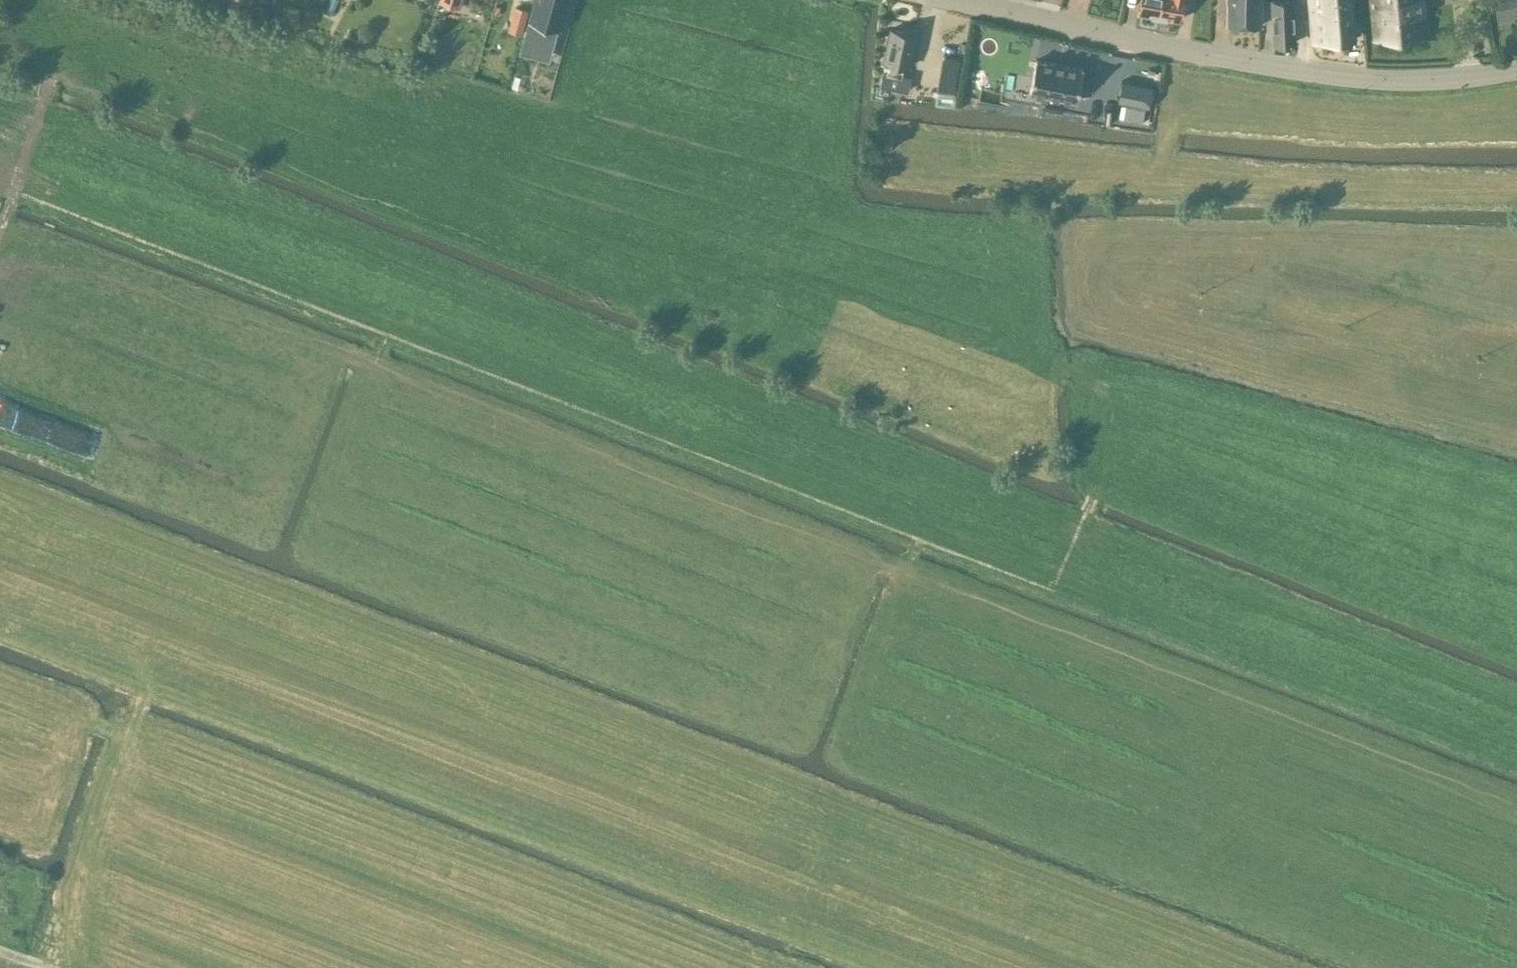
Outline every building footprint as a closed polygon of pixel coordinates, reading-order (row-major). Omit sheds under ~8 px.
[(522,47),(546,53),(553,26),(560,28),(568,2),(568,0),(535,0),(522,47)] [(1160,16),(1163,0),(1140,0),(1138,12),(1160,16)] [(1160,16),(1180,19),(1183,0),(1163,0),(1160,16)] [(1261,25),(1262,0),(1229,0),(1228,24),(1261,25)] [(1274,44),(1295,43),(1293,0),(1272,0),(1274,44)] [(1353,6),(1353,0),(1309,0),(1310,10),(1353,6)] [(1374,39),(1427,35),(1424,0),(1371,0),(1374,39)] [(1500,21),(1516,17),(1516,0),(1495,0),(1500,21)] [(516,6),(513,16),(526,19),(528,10),(516,6)] [(1353,6),(1310,10),(1312,41),(1355,37),(1353,6)] [(891,29),(884,65),(888,66),(887,73),(901,75),(903,65),(909,66),(916,34),(891,29)] [(943,58),(941,70),(958,73),(960,61),(943,58)] [(1037,60),(1031,92),(1042,94),(1065,98),(1077,101),(1080,87),(1092,89),(1095,74),(1083,72),(1084,68),(1066,65),(1066,64),(1054,62),(1054,63),(1037,60)] [(1122,80),(1118,101),(1122,102),(1120,116),(1142,121),(1145,106),(1149,107),(1153,86),(1122,80)] [(47,439),(54,420),(25,410),(19,429),(47,439)]
